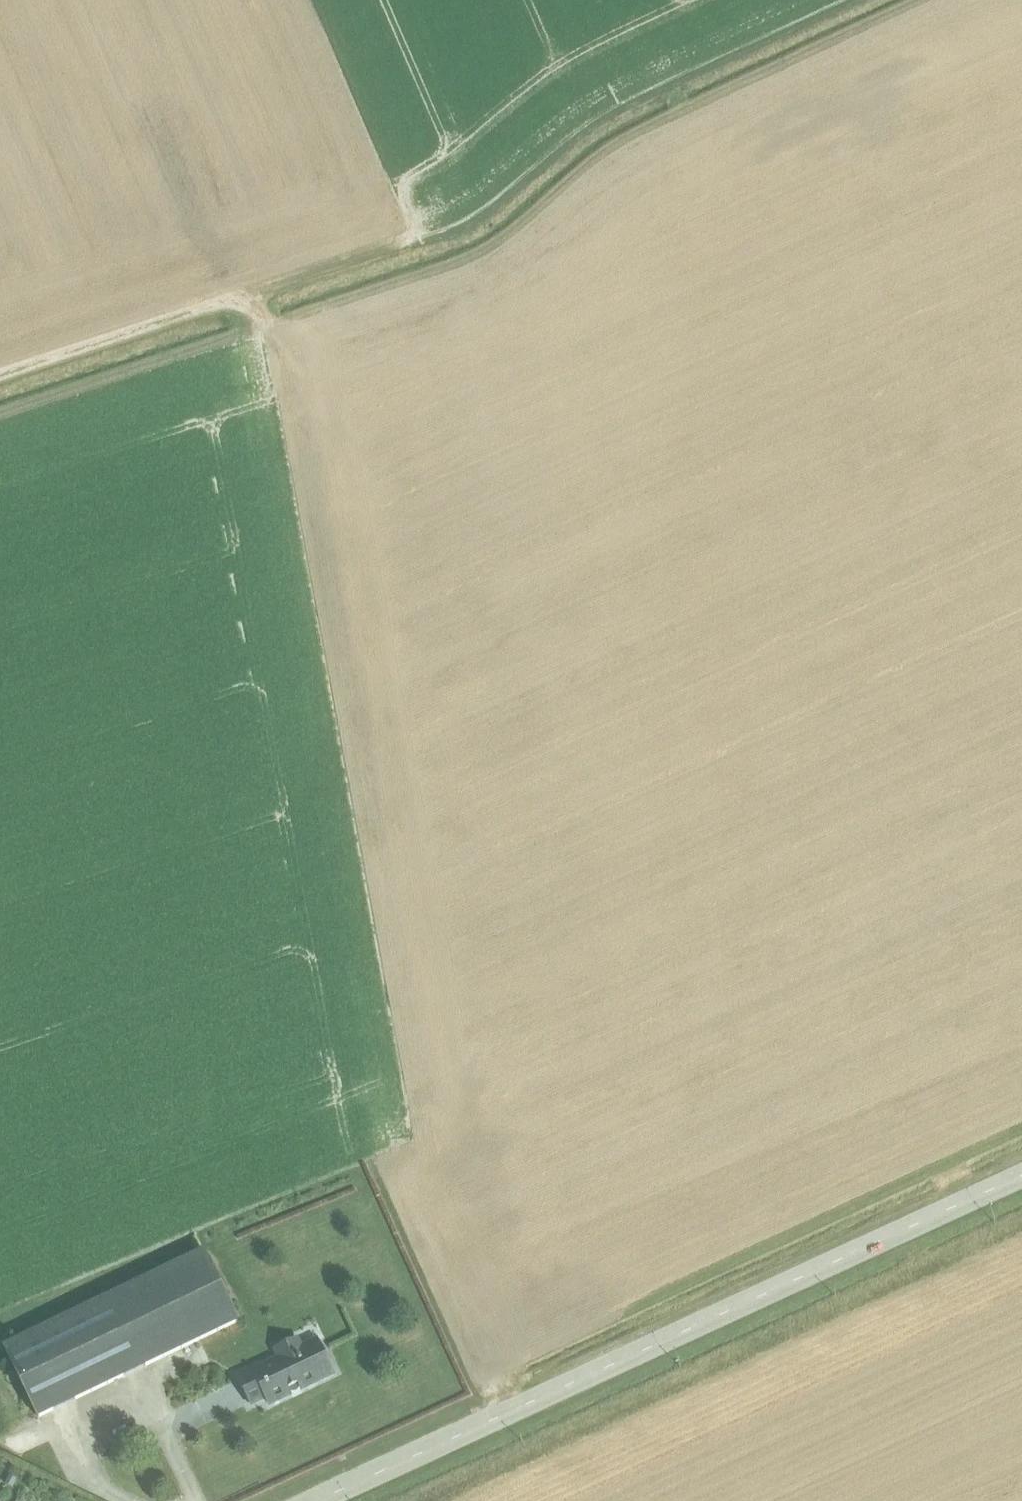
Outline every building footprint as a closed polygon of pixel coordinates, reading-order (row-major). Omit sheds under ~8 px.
[(3,1353),(35,1420),(232,1326),(201,1259),(3,1353)] [(332,1342),(251,1377),(262,1403),(343,1369),(332,1342)]
